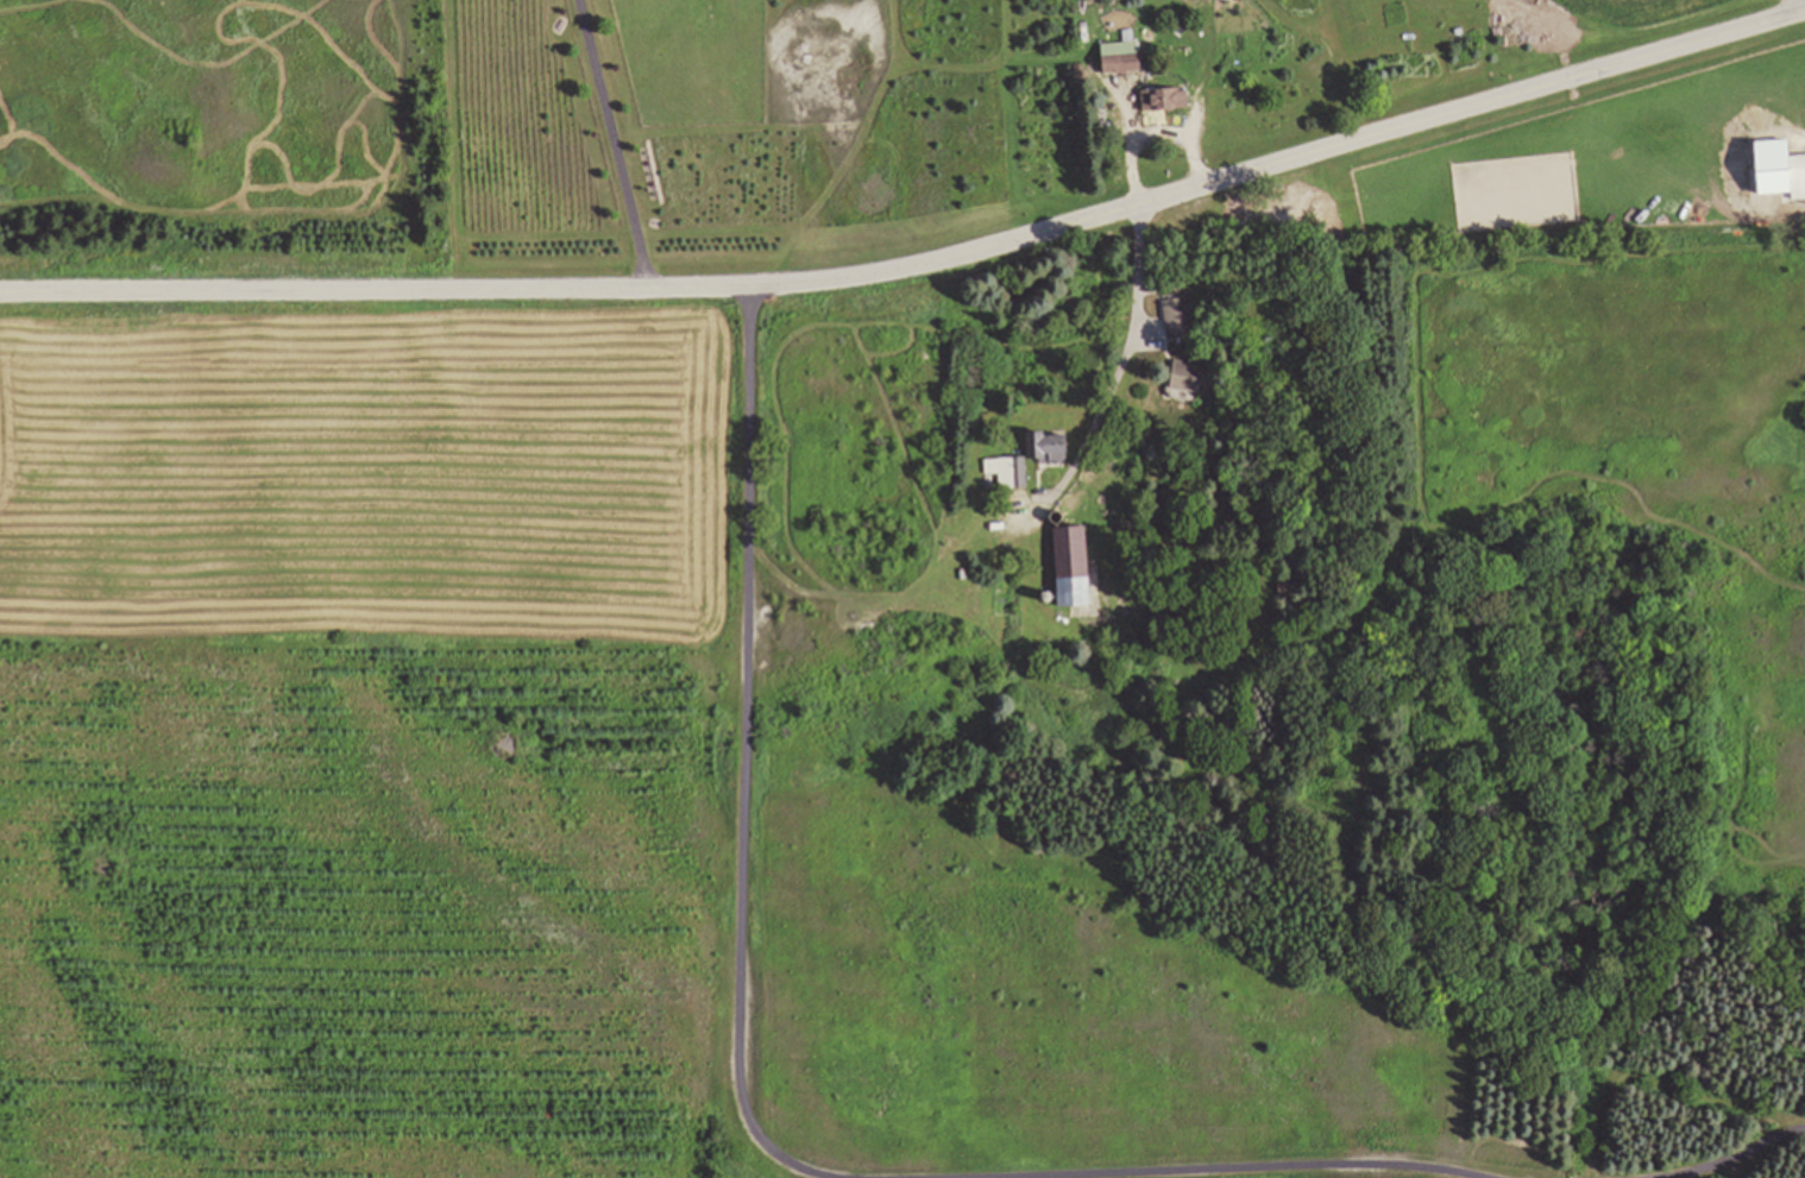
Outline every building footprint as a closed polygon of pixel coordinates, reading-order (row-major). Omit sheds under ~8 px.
[(1102,45),(1105,75),(1147,71),(1144,41),(1102,45)] [(1144,90),(1145,111),(1192,110),(1192,89),(1144,90)] [(1795,155),(1795,166),(1782,166),(1783,193),(1794,193),(1794,199),(1804,199),(1804,155),(1795,155)] [(1163,299),(1167,342),(1190,340),(1186,297),(1163,299)] [(1205,365),(1175,361),(1171,392),(1201,396),(1205,365)] [(1033,434),(1033,462),(1075,462),(1075,434),(1033,434)] [(1002,488),(1026,488),(1026,459),(987,459),(987,475),(1002,475),(1002,488)] [(1099,606),(1092,526),(1060,529),(1067,608),(1099,606)]
